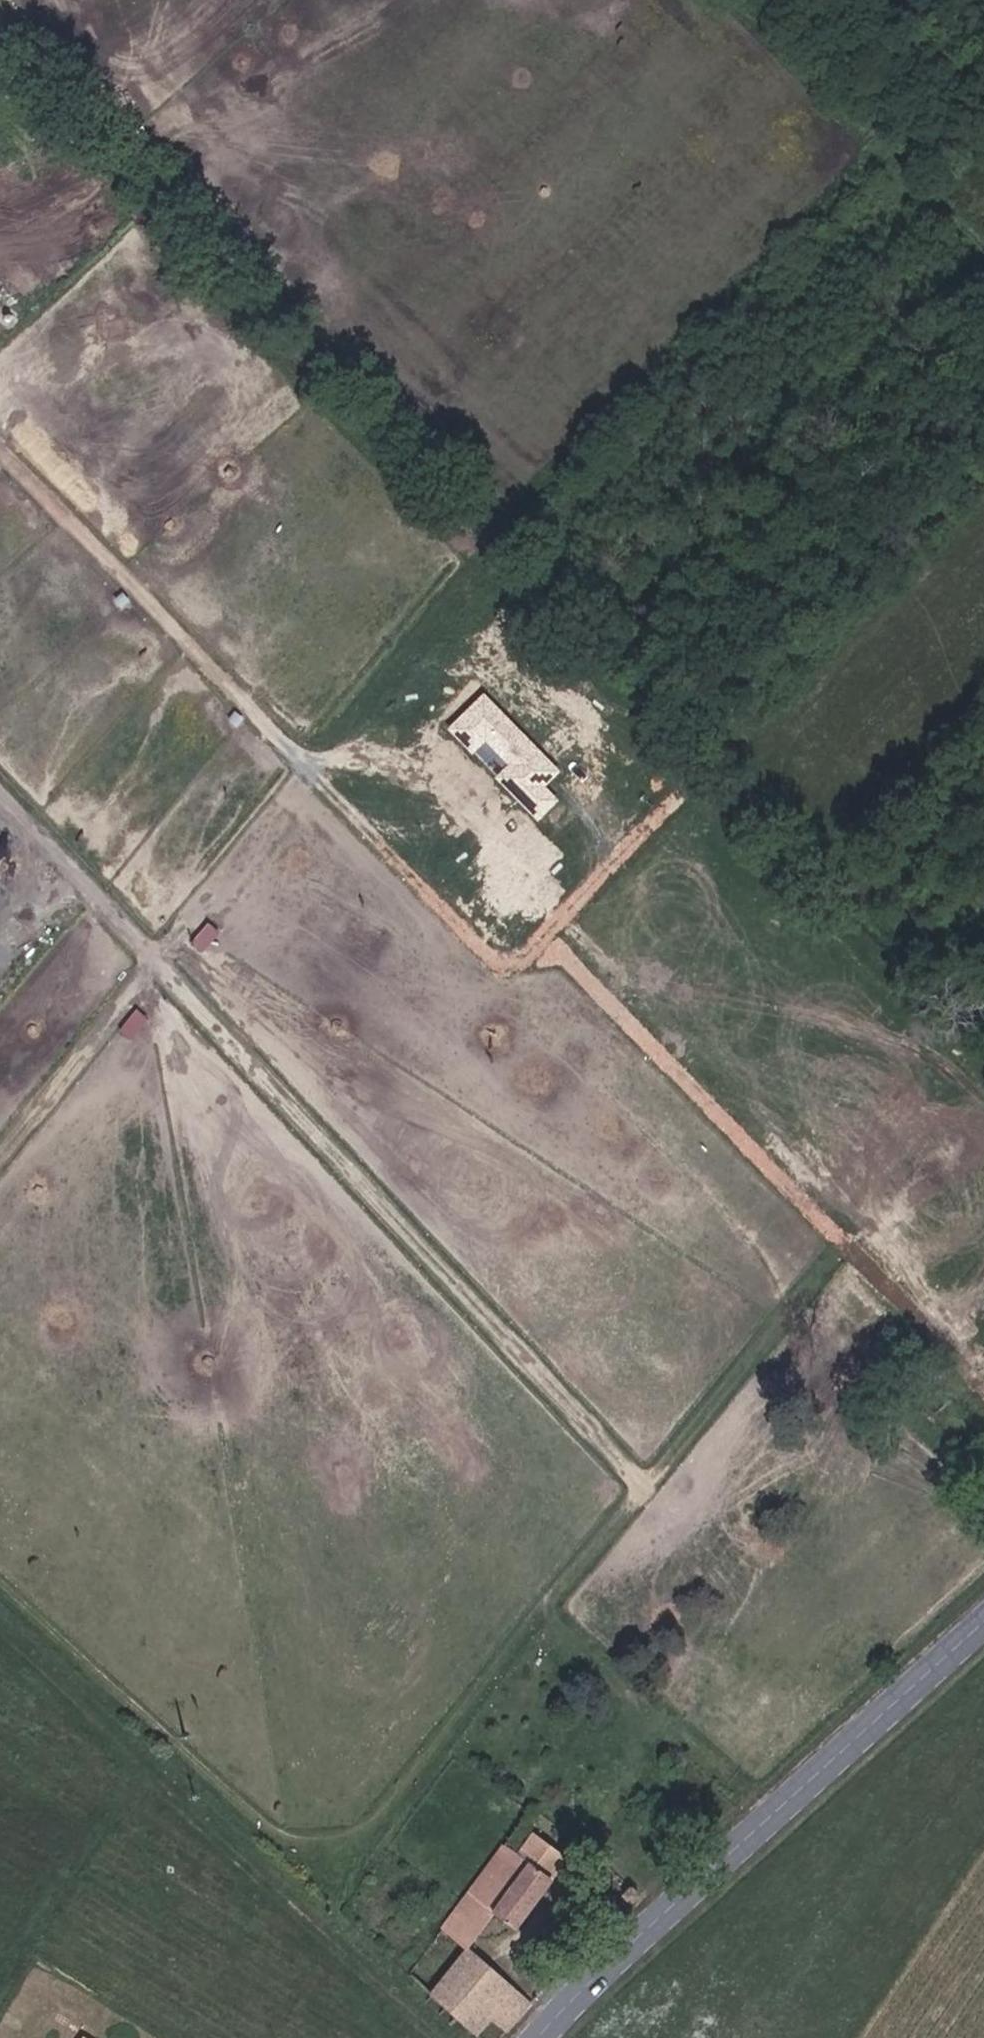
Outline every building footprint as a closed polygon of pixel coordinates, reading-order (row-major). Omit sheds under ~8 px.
[(540,820),(562,799),(548,785),(563,770),(486,691),(449,727),(474,753),(487,740),(508,761),(495,773),(540,820)] [(489,1933),(512,1949),(567,1880),(517,1844),(469,1906),(494,1926),(489,1933)] [(621,1922),(631,1913),(619,1902),(610,1912),(621,1922)] [(462,1966),(489,1933),(494,1926),(469,1906),(438,1946),(462,1966)] [(526,2019),(462,1966),(422,2008),(452,2037),(506,2037),(526,2019)]
